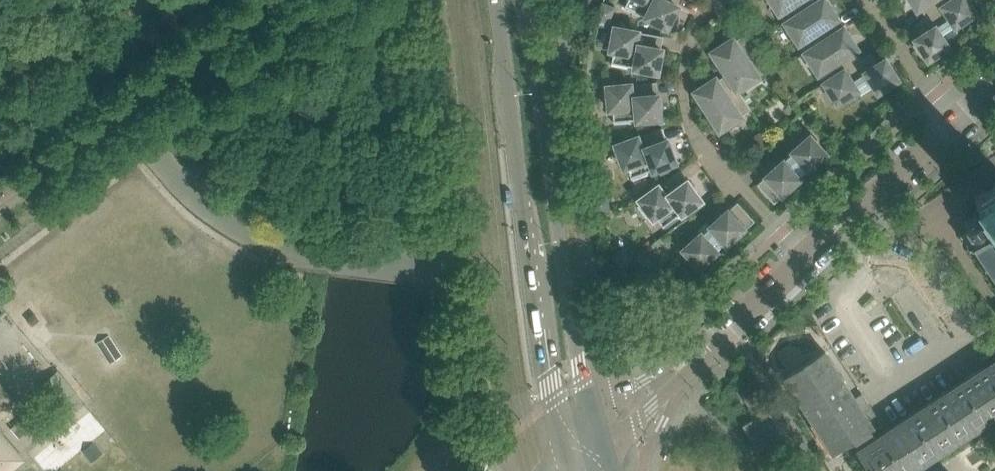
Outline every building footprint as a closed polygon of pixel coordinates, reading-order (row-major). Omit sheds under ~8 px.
[(624,5),(625,5),(624,8),(639,15),(640,13),(667,26),(677,5),(679,0),(627,0),(624,5)] [(786,22),(820,0),(771,0),(786,22)] [(805,52),(841,29),(841,28),(835,19),(837,18),(826,0),(820,0),(786,22),(805,52)] [(917,9),(920,7),(926,16),(926,17),(952,0),(912,0),(917,9)] [(926,16),(915,23),(922,34),(915,38),(928,58),(948,45),(945,41),(959,31),(955,25),(975,13),(966,0),(952,0),(926,17),(926,16)] [(603,2),(603,1),(602,2),(602,1),(601,3),(602,4),(597,16),(596,16),(595,18),(596,18),(594,23),(608,26),(616,7),(603,2)] [(615,26),(614,27),(610,49),(613,50),(611,62),(611,65),(627,68),(628,65),(657,71),(661,48),(663,35),(615,26)] [(761,38),(754,27),(745,33),(752,44),(761,38)] [(805,52),(824,82),(825,83),(861,59),(854,49),(857,48),(843,27),(841,28),(841,29),(805,52)] [(738,89),(768,69),(765,65),(752,44),(745,33),(734,40),(733,37),(712,51),(726,74),(727,73),(737,89),(738,89)] [(861,59),(825,83),(837,102),(857,89),(861,95),(875,86),(878,90),(897,78),(885,58),(878,62),(871,52),(861,59)] [(777,70),(771,61),(765,65),(768,69),(772,74),(777,70)] [(720,129),(751,109),(738,89),(737,89),(727,73),(726,74),(717,79),(716,77),(695,91),(720,129)] [(578,75),(573,76),(575,89),(579,89),(589,88),(587,74),(578,75)] [(607,85),(607,86),(609,109),(612,109),(613,121),(614,121),(614,124),(630,122),(630,120),(660,117),(658,94),(657,94),(656,81),(607,85)] [(799,99),(794,92),(786,97),(791,104),(799,99)] [(615,144),(616,145),(624,166),(626,165),(631,177),(632,180),(648,174),(647,171),(675,161),(666,139),(662,127),(615,144)] [(770,139),(763,130),(752,137),(759,147),(770,139)] [(826,153),(810,135),(793,151),(793,152),(784,160),(783,159),(766,175),(757,184),(774,203),(785,193),(783,191),(826,153)] [(587,140),(582,141),(585,154),(589,154),(598,152),(596,138),(587,140)] [(639,199),(640,199),(653,218),(655,216),(663,226),(665,228),(678,218),(677,216),(701,199),(687,180),(679,170),(639,199)] [(958,235),(960,237),(962,235),(970,247),(968,248),(970,249),(970,250),(972,249),(983,267),(982,267),(984,269),(985,269),(994,284),(994,182),(981,191),(979,192),(978,191),(974,194),(975,196),(973,197),(976,201),(978,200),(987,214),(981,218),(976,215),(976,213),(973,213),(973,216),(968,219),(965,218),(964,221),(966,222),(966,229),(965,231),(958,235)] [(597,198),(593,198),(595,212),(600,211),(609,210),(606,196),(597,198)] [(755,221),(737,201),(728,210),(728,209),(710,225),(707,221),(697,230),(701,233),(683,249),(699,267),(717,251),(716,250),(725,242),(726,242),(742,228),(744,231),(755,221)] [(632,258),(624,247),(616,253),(613,256),(621,267),(625,264),(632,258)] [(678,283),(675,286),(684,296),(694,287),(691,283),(685,277),(678,283)] [(833,451),(850,440),(872,425),(872,424),(879,419),(870,406),(863,411),(825,351),(785,377),(833,451)] [(870,470),(910,470),(994,415),(994,358),(992,353),(993,352),(992,351),(990,353),(990,354),(983,358),(982,357),(980,359),(981,360),(982,359),(986,366),(879,436),(872,425),(850,440),(870,470)] [(80,399),(56,371),(52,375),(43,383),(66,411),(75,403),(80,399)] [(13,399),(0,384),(0,410),(13,399)] [(750,387),(740,393),(750,408),(759,403),(750,387)] [(758,450),(784,435),(768,409),(742,425),(758,450)] [(23,459),(19,454),(0,432),(0,470),(9,470),(23,459)]
